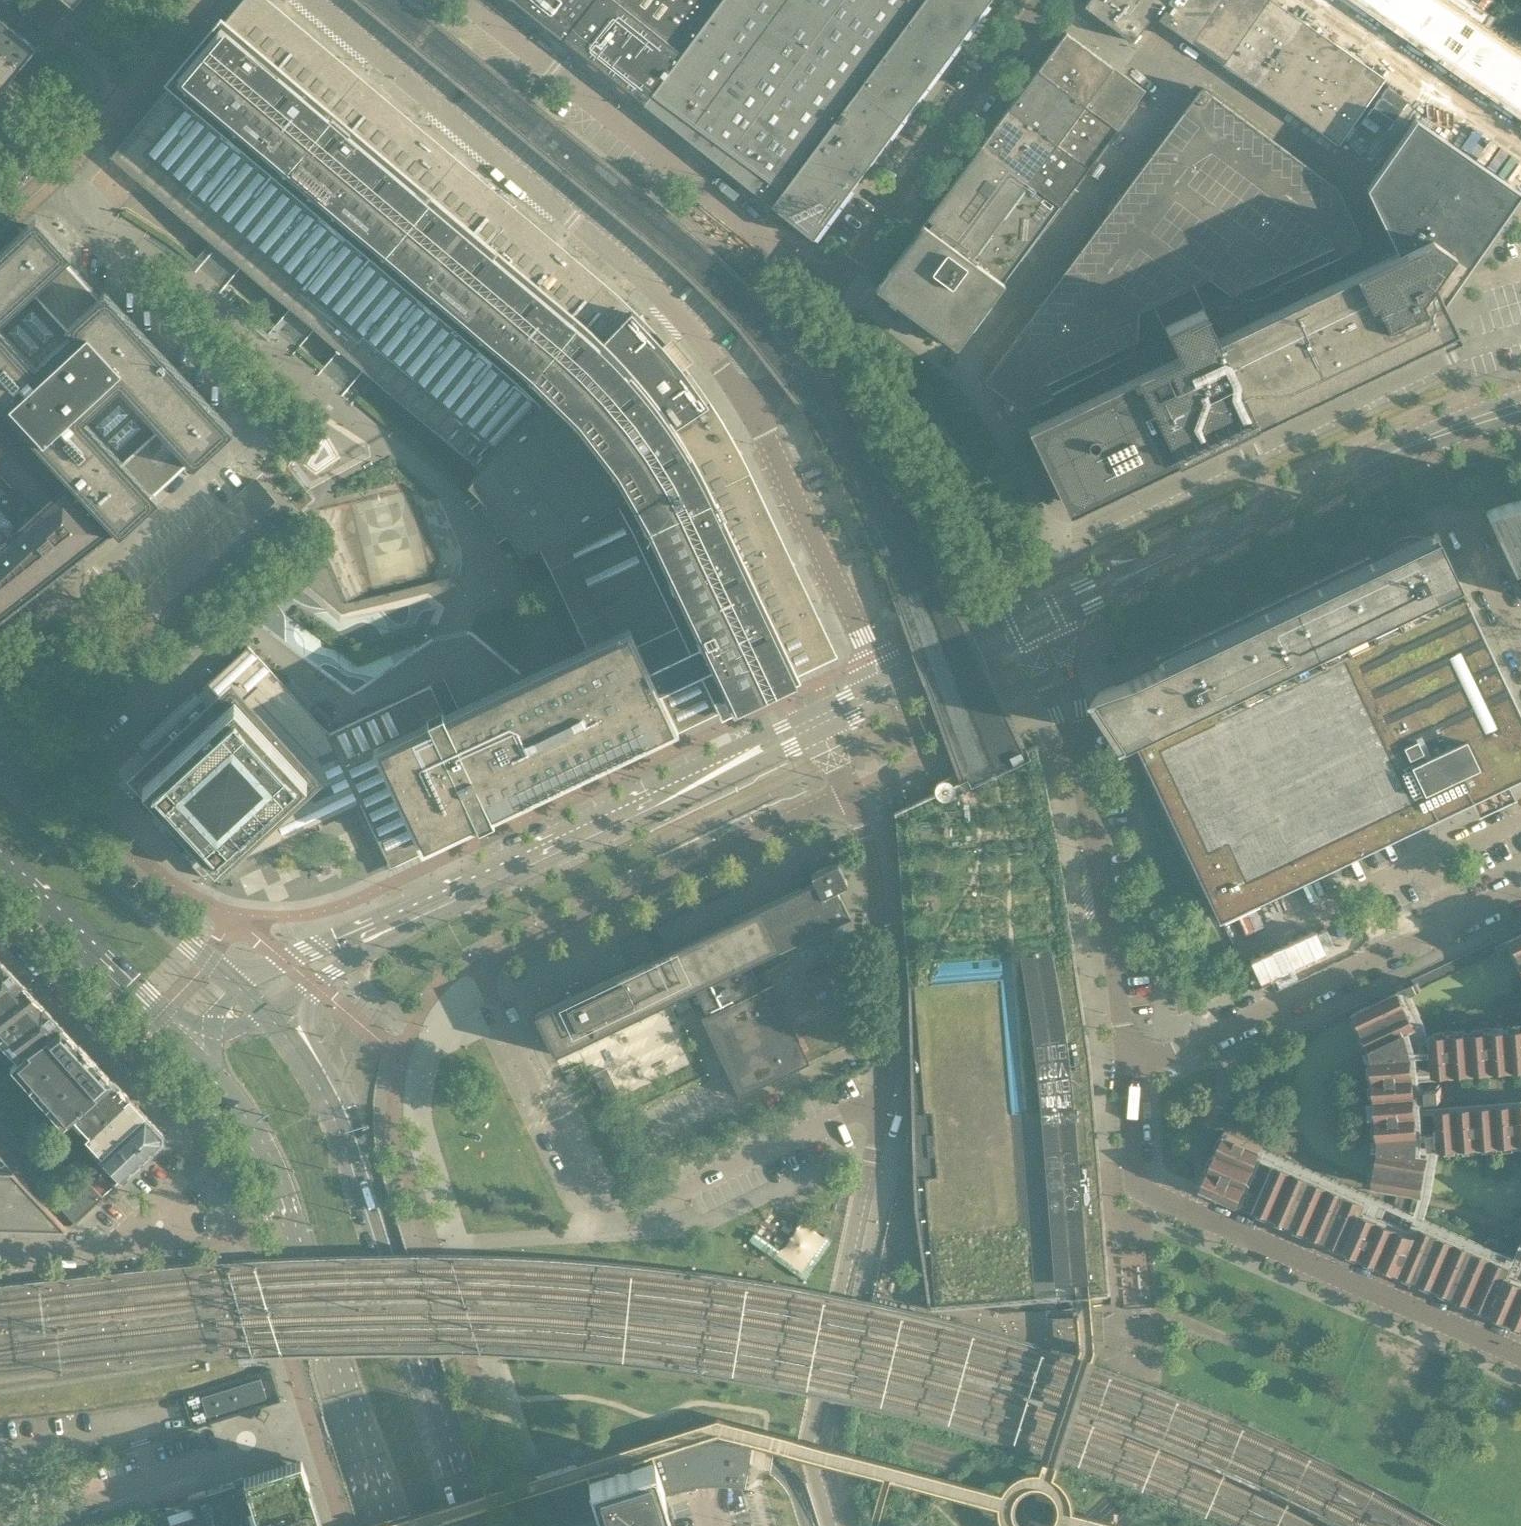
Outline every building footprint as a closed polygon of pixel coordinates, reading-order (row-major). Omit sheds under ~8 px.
[(664,342),(661,338),(655,331),(646,322),(639,315),(633,309),(604,283),(269,0),(242,0),(227,18),(222,13),(163,83),(176,94),(118,163),(455,447),(478,467),(472,478),(479,485),(486,493),(492,500),(499,508),(505,516),(511,524),(516,533),(522,541),(527,550),(539,546),(586,645),(576,649),(444,712),(443,710),(430,684),(327,733),(359,802),(390,867),(479,825),(494,818),(493,816),(624,754),(635,749),(636,751),(719,712),(722,717),(803,679),(800,673),(837,656),(818,617),(750,472),(731,436),(726,428),(722,420),(715,409),(710,401),(684,366),(664,342)] [(400,0),(377,0),(373,5),(398,26),(412,9),(410,8),(400,0)] [(592,0),(513,0),(562,39),(592,0)] [(719,0),(592,0),(562,39),(643,103),(719,0)] [(988,0),(719,0),(643,103),(643,104),(643,103),(771,204),(770,205),(812,238),(988,0)] [(1218,0),(1088,0),(1084,5),(1132,41),(1152,14),(1190,40),(1218,0)] [(1190,40),(1223,63),(1267,0),(1218,0),(1190,40)] [(1272,0),(1267,0),(1223,63),(1255,86),(1301,21),(1272,0)] [(1412,34),(1452,62),(1520,110),(1520,59),(1477,28),(1488,13),(1468,0),(1363,0),(1412,34)] [(434,28),(413,11),(413,10),(412,9),(398,26),(421,45),(436,29),(434,27),(434,28)] [(0,17),(0,49),(20,66),(36,47),(0,17)] [(1304,120),(1351,55),(1301,21),(1255,86),(1304,120)] [(458,48),(437,31),(437,30),(436,29),(421,45),(446,66),(460,49),(458,48)] [(1146,90),(1065,31),(1037,69),(1117,129),(1146,90)] [(0,49),(0,83),(3,86),(20,66),(0,49)] [(482,69),(461,51),(461,50),(460,49),(446,66),(470,86),(484,69),(482,68),(482,69)] [(1338,144),(1384,78),(1351,55),(1304,120),(1338,144)] [(507,89),(485,71),(485,70),(484,69),(470,86),(494,105),(506,91),(507,89)] [(1037,69),(1008,108),(1088,167),(1117,129),(1037,69)] [(502,112),(514,98),(516,95),(508,88),(507,89),(506,91),(494,105),(502,112)] [(1198,99),(982,384),(1014,409),(1140,346),(1138,312),(1204,280),(1235,298),(1358,242),(1335,192),(1198,99)] [(1088,167),(1008,108),(980,146),(1062,204),(1088,167)] [(1216,337),(1203,308),(1202,307),(1182,317),(1164,325),(1178,355),(1027,427),(1068,512),(1437,336),(1440,344),(1458,336),(1442,303),(1520,191),(1415,117),(1366,187),(1396,252),(1216,337)] [(541,145),(553,131),(554,129),(555,127),(546,120),(532,137),(541,145)] [(554,129),(553,131),(541,145),(567,166),(581,149),(579,147),(578,148),(554,129)] [(956,347),(1062,204),(980,146),(875,288),(956,347)] [(631,191),(608,172),(609,171),(607,170),(593,188),(618,209),(633,191),(632,190),(631,191)] [(657,211),(634,193),(634,192),(633,191),(618,209),(644,231),(659,212),(657,211)] [(684,233),(660,214),(660,213),(659,212),(644,231),(669,251),(670,253),(686,234),(684,232),(684,233)] [(113,529),(115,527),(120,533),(158,497),(153,492),(189,459),(194,464),(232,428),(104,290),(99,295),(66,260),(71,255),(36,216),(0,249),(0,406),(113,529)] [(0,406),(0,618),(113,529),(0,406)] [(183,622),(293,520),(255,479),(145,581),(150,586),(139,595),(168,626),(179,617),(183,622)] [(1490,508),(1485,510),(1511,566),(1515,564),(1520,576),(1520,499),(1518,499),(1511,501),(1505,503),(1499,505),(1490,508)] [(1131,738),(1458,582),(1435,534),(1115,686),(1114,684),(1105,688),(1108,692),(1109,691),(1129,736),(1130,738),(1131,738)] [(1458,583),(1458,582),(1131,738),(1218,921),(1363,851),(1397,836),(1520,776),(1520,715),(1458,583)] [(359,802),(327,733),(248,646),(109,775),(203,876),(214,871),(219,876),(234,861),(359,802)] [(1046,783),(1045,778),(1043,778),(1037,754),(1039,753),(1037,747),(1036,744),(1030,747),(987,768),(1001,816),(1052,812),(1051,809),(1049,810),(1044,784),(1046,783)] [(895,825),(1001,816),(987,768),(967,777),(935,793),(935,792),(893,812),(894,815),(895,815),(895,823),(895,825)] [(847,881),(837,860),(810,873),(814,881),(732,920),(730,916),(667,946),(645,957),(647,960),(585,990),(581,980),(567,987),(571,996),(536,1013),(536,1012),(534,1013),(536,1018),(554,1054),(555,1053),(666,1000),(666,1001),(694,988),(698,995),(693,997),(696,1003),(701,1001),(707,1015),(701,1018),(738,1096),(809,1062),(772,984),(761,989),(748,962),(751,961),(751,960),(833,920),(834,921),(849,913),(840,893),(839,894),(836,887),(847,881)] [(1075,969),(1071,942),(1073,942),(1073,939),(1033,943),(1038,975),(1078,971),(1077,968),(1075,969)] [(1038,975),(1033,943),(997,946),(905,953),(905,956),(908,982),(907,982),(907,985),(1038,975)] [(3,963),(0,965),(0,1015),(31,992),(3,963)] [(1080,1000),(1076,974),(1078,974),(1078,971),(1038,975),(1044,1006),(1083,1003),(1082,1000),(1080,1000)] [(908,1017),(1044,1006),(1038,975),(907,985),(907,987),(908,987),(909,1014),(908,1014),(908,1017)] [(1420,1134),(1417,1095),(1422,1095),(1425,1099),(1432,1098),(1432,1100),(1434,1100),(1434,1098),(1439,1098),(1439,1100),(1441,1100),(1441,1098),(1443,1097),(1442,1085),(1440,1085),(1440,1083),(1437,1083),(1438,1086),(1433,1086),(1433,1084),(1430,1084),(1431,1086),(1425,1087),(1421,1090),(1416,1091),(1414,1053),(1408,1032),(1417,1028),(1399,990),(1358,1010),(1375,1047),(1378,1056),(1384,1136),(1383,1147),(1377,1186),(1422,1194),(1429,1153),(1419,1151),(1420,1134)] [(43,1005),(31,992),(0,1015),(0,1029),(26,1058),(63,1027),(56,1020),(43,1005)] [(1085,1032),(1081,1006),(1083,1006),(1083,1003),(1044,1006),(1048,1038),(1088,1035),(1087,1032),(1085,1032)] [(909,1049),(1048,1038),(1044,1006),(908,1017),(908,1019),(909,1019),(909,1047),(909,1049)] [(13,1069),(31,1087),(79,1044),(63,1027),(26,1058),(13,1069)] [(1431,1037),(1434,1073),(1520,1066),(1520,1030),(1431,1037)] [(1089,1064),(1086,1038),(1088,1037),(1088,1035),(1048,1038),(1052,1070),(1092,1066),(1091,1063),(1089,1064)] [(910,1081),(1052,1070),(1048,1038),(909,1049),(909,1052),(910,1052),(910,1079),(910,1081)] [(79,1044),(31,1087),(49,1106),(96,1062),(79,1044)] [(96,1062),(49,1106),(67,1125),(114,1081),(96,1062)] [(1092,1096),(1090,1069),(1092,1069),(1092,1066),(1052,1070),(1056,1102),(1094,1098),(1094,1096),(1092,1096)] [(910,1113),(1056,1102),(1052,1070),(910,1081),(910,1084),(911,1084),(911,1111),(910,1111),(910,1113)] [(114,1081),(67,1125),(84,1143),(87,1140),(90,1138),(109,1119),(130,1098),(114,1081)] [(90,1138),(87,1140),(101,1154),(145,1114),(130,1098),(109,1119),(90,1138)] [(1095,1128),(1093,1101),(1095,1101),(1094,1098),(1056,1102),(1058,1134),(1097,1130),(1097,1127),(1095,1128)] [(911,1145),(1058,1134),(1056,1102),(910,1113),(911,1116),(912,1143),(911,1143),(911,1145)] [(1437,1111),(1440,1147),(1520,1140),(1520,1104),(1437,1111)] [(145,1114),(101,1154),(99,1156),(122,1179),(162,1140),(163,1132),(145,1114)] [(2,1129),(29,1158),(38,1149),(11,1121),(2,1129)] [(1097,1159),(1095,1133),(1097,1133),(1097,1130),(1058,1134),(1061,1165),(1099,1162),(1099,1159),(1097,1159)] [(1263,1147),(1225,1130),(1201,1186),(1238,1203),(1263,1147)] [(936,1175),(1061,1165),(1058,1134),(911,1145),(912,1148),(913,1175),(912,1175),(912,1177),(924,1176),(936,1175)] [(1509,1276),(1515,1262),(1422,1221),(1416,1235),(1363,1212),(1369,1199),(1277,1159),(1255,1210),(1520,1325),(1520,1281),(1509,1276)] [(1100,1191),(1098,1165),(1100,1165),(1099,1162),(1061,1165),(1064,1197),(1102,1194),(1102,1191),(1100,1191)] [(914,1209),(1064,1197),(1061,1165),(936,1175),(924,1176),(912,1177),(912,1180),(913,1180),(915,1207),(914,1207),(914,1209)] [(68,1227),(71,1225),(70,1224),(60,1224),(60,1220),(28,1186),(30,1186),(13,1168),(0,1168),(0,1225),(68,1227)] [(58,1202),(75,1221),(103,1195),(85,1177),(58,1202)] [(1102,1223),(1100,1197),(1102,1197),(1102,1194),(1064,1197),(1066,1229),(1104,1226),(1104,1223),(1102,1223)] [(918,1241),(1066,1229),(1064,1197),(914,1209),(914,1212),(915,1212),(919,1239),(918,1239),(918,1241)] [(1107,1258),(1105,1234),(1104,1226),(1066,1229),(1068,1262),(1107,1258)] [(923,1273),(1068,1262),(1066,1229),(918,1241),(919,1244),(923,1271),(923,1273)] [(1107,1287),(1105,1261),(1107,1261),(1107,1258),(1068,1262),(1071,1296),(1076,1296),(1081,1295),(1091,1295),(1109,1293),(1109,1286),(1107,1287)] [(1131,1262),(1135,1295),(1150,1294),(1146,1261),(1131,1262)] [(928,1308),(1071,1296),(1068,1262),(923,1273),(923,1276),(924,1276),(927,1301),(927,1302),(928,1308)] [(206,1416),(265,1397),(259,1378),(201,1397),(206,1416)] [(664,1493),(673,1490),(682,1488),(694,1486),(711,1485),(729,1486),(744,1488),(751,1447),(752,1444),(739,1442),(727,1441),(715,1440),(703,1441),(691,1442),(674,1444),(660,1447),(651,1450),(581,1472),(570,1451),(539,1460),(559,1525),(599,1513),(603,1525),(674,1525),(664,1493)] [(244,1476),(259,1525),(322,1525),(302,1462),(301,1458),(244,1476)] [(205,1488),(217,1525),(259,1525),(244,1476),(205,1488)]
